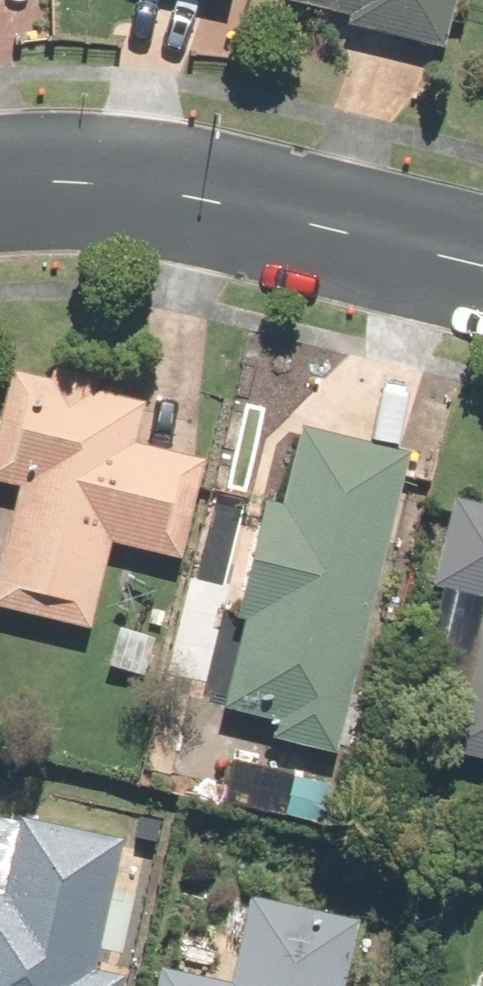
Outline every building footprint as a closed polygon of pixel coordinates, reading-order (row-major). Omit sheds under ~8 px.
[(224,9),(226,0),(189,0),(224,9)] [(434,57),(448,0),(279,0),(340,16),(336,32),(434,57)] [(5,373),(0,401),(0,490),(4,490),(0,513),(0,607),(84,624),(100,546),(174,560),(193,463),(119,448),(129,398),(5,373)] [(397,452),(284,423),(259,521),(247,518),(226,601),(238,604),(209,721),(322,750),(397,452)] [(445,505),(426,590),(476,601),(442,757),(482,766),(482,513),(445,505)] [(115,978),(86,973),(110,840),(0,820),(0,985),(113,985),(115,978)] [(347,919),(242,899),(225,985),(334,985),(347,919)] [(148,971),(146,985),(223,985),(148,971)]
